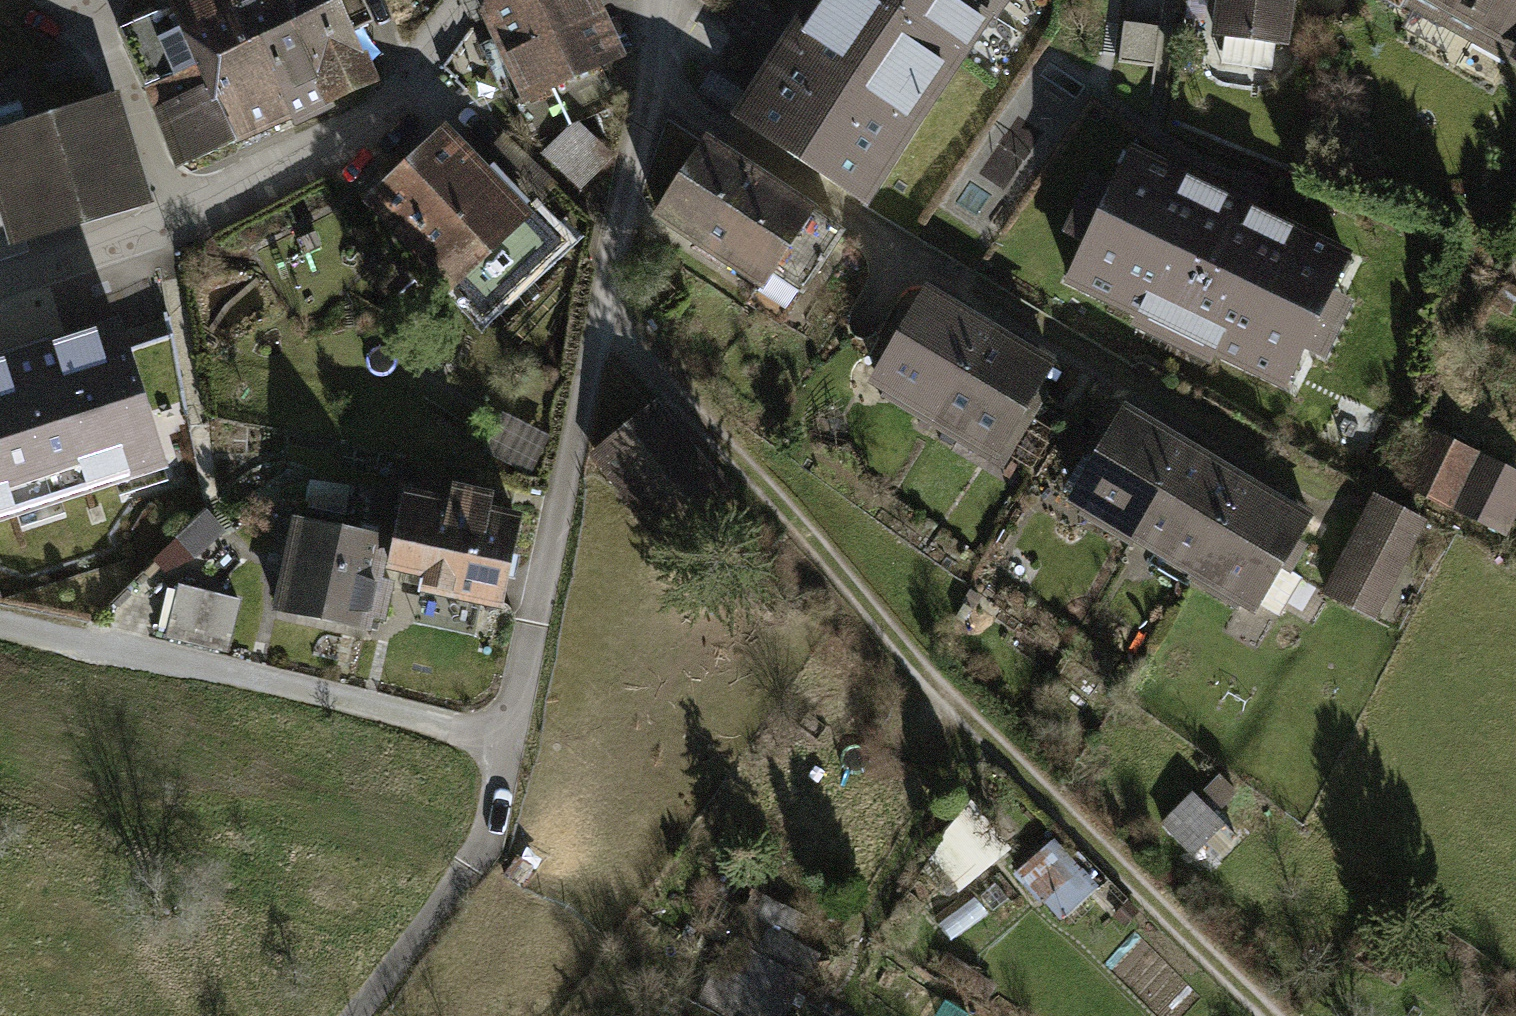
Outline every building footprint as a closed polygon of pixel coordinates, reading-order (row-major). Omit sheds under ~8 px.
[(123,41),(176,160),(365,76),(346,35),(364,27),(351,0),(164,0),(173,19),(123,41)] [(485,9),(499,39),(479,48),(495,84),(516,74),(529,102),(518,106),(534,141),(609,106),(594,72),(621,60),(593,0),(504,0),(485,9)] [(732,120),(868,212),(1013,0),(815,0),(732,120)] [(1216,41),(1293,49),(1299,0),(1220,0),(1216,41)] [(1515,68),(1515,0),(1391,0),(1515,68)] [(0,125),(0,225),(7,249),(139,209),(103,94),(0,125)] [(612,158),(578,125),(547,157),(581,190),(612,158)] [(443,139),(375,204),(484,319),(563,244),(528,207),(517,217),(443,139)] [(841,232),(708,144),(660,217),(763,284),(770,272),(801,292),(841,232)] [(1161,158),(1099,291),(1354,408),(1415,276),(1161,158)] [(938,306),(876,405),(1004,484),(1066,385),(938,306)] [(0,367),(0,527),(170,473),(124,328),(0,367)] [(1144,397),(1075,522),(1270,630),(1339,505),(1144,397)] [(645,400),(585,450),(653,530),(713,480),(645,400)] [(1406,500),(1497,522),(1511,464),(1421,441),(1406,500)] [(1427,522),(1370,493),(1319,593),(1376,622),(1427,522)] [(402,497),(385,576),(424,584),(420,601),(501,618),(521,523),(402,497)] [(389,546),(294,527),(276,618),(371,637),(389,546)] [(236,650),(245,606),(182,592),(173,636),(236,650)] [(1230,836),(1199,802),(1163,836),(1195,869),(1230,836)] [(1098,895),(1055,850),(1016,886),(1060,932),(1098,895)] [(743,919),(696,1009),(708,1015),(799,1015),(827,962),(743,919)]
